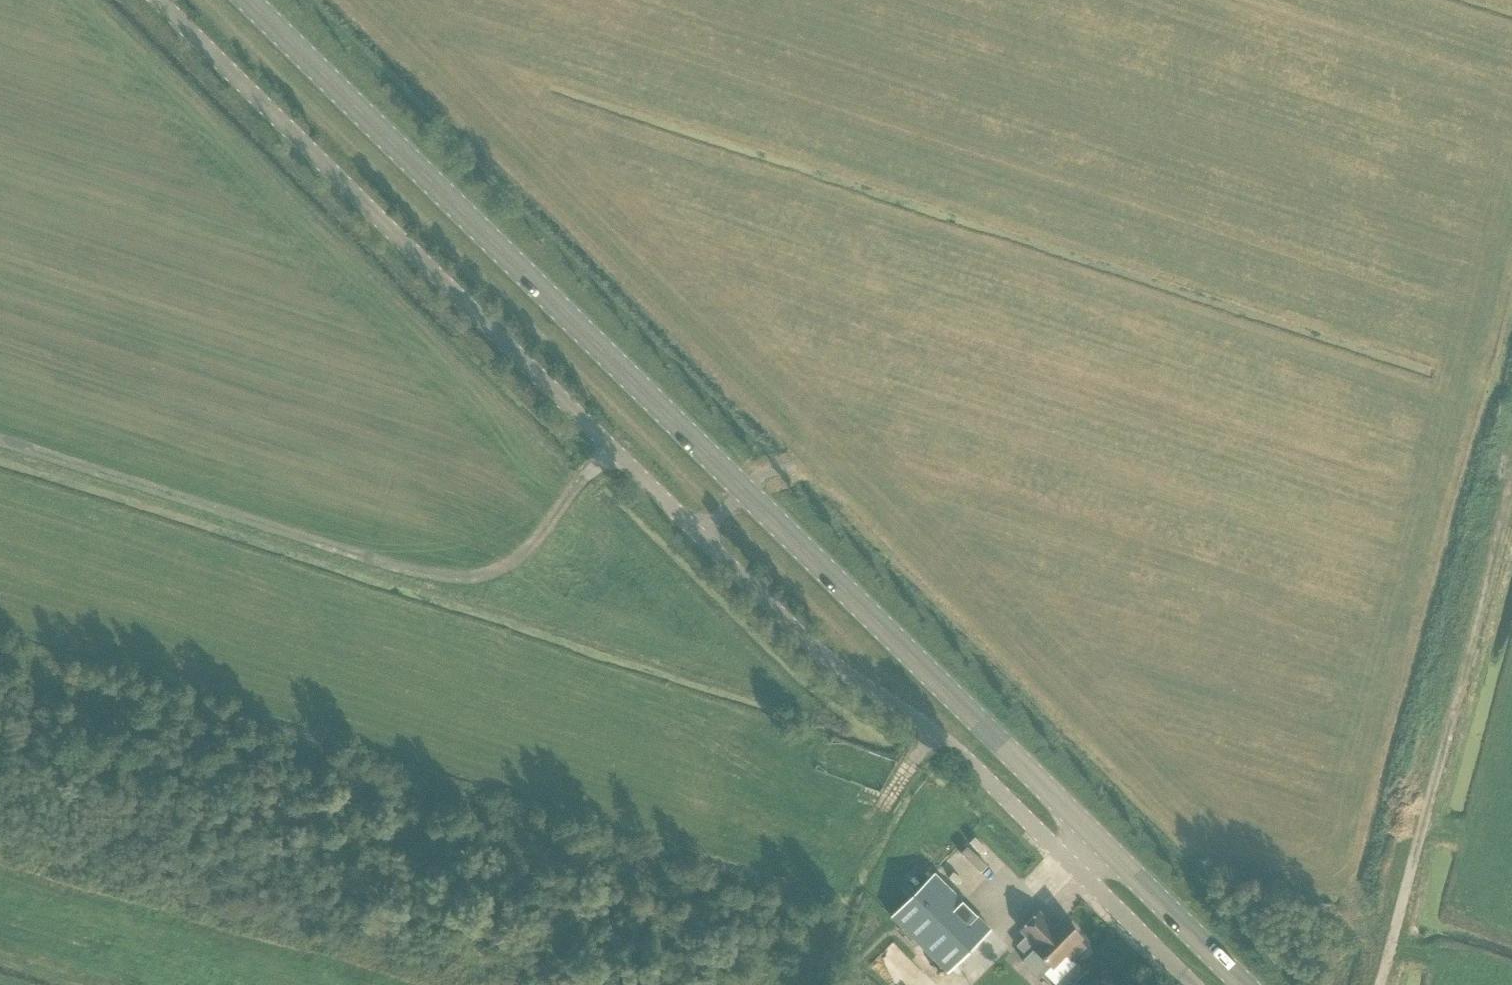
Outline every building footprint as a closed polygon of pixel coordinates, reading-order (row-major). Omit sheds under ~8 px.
[(973,840),(962,849),(960,847),(942,862),(961,884),(970,876),(977,885),(997,869),(973,840)] [(991,929),(934,873),(891,915),(948,972),(991,929)] [(1055,927),(1039,911),(1020,930),(1026,936),(1017,945),(1027,956),(1024,959),(1024,963),(1036,975),(1041,975),(1051,965),(1052,967),(1065,954),(1071,959),(1084,946),(1078,941),(1082,937),(1063,919),(1055,927)]
